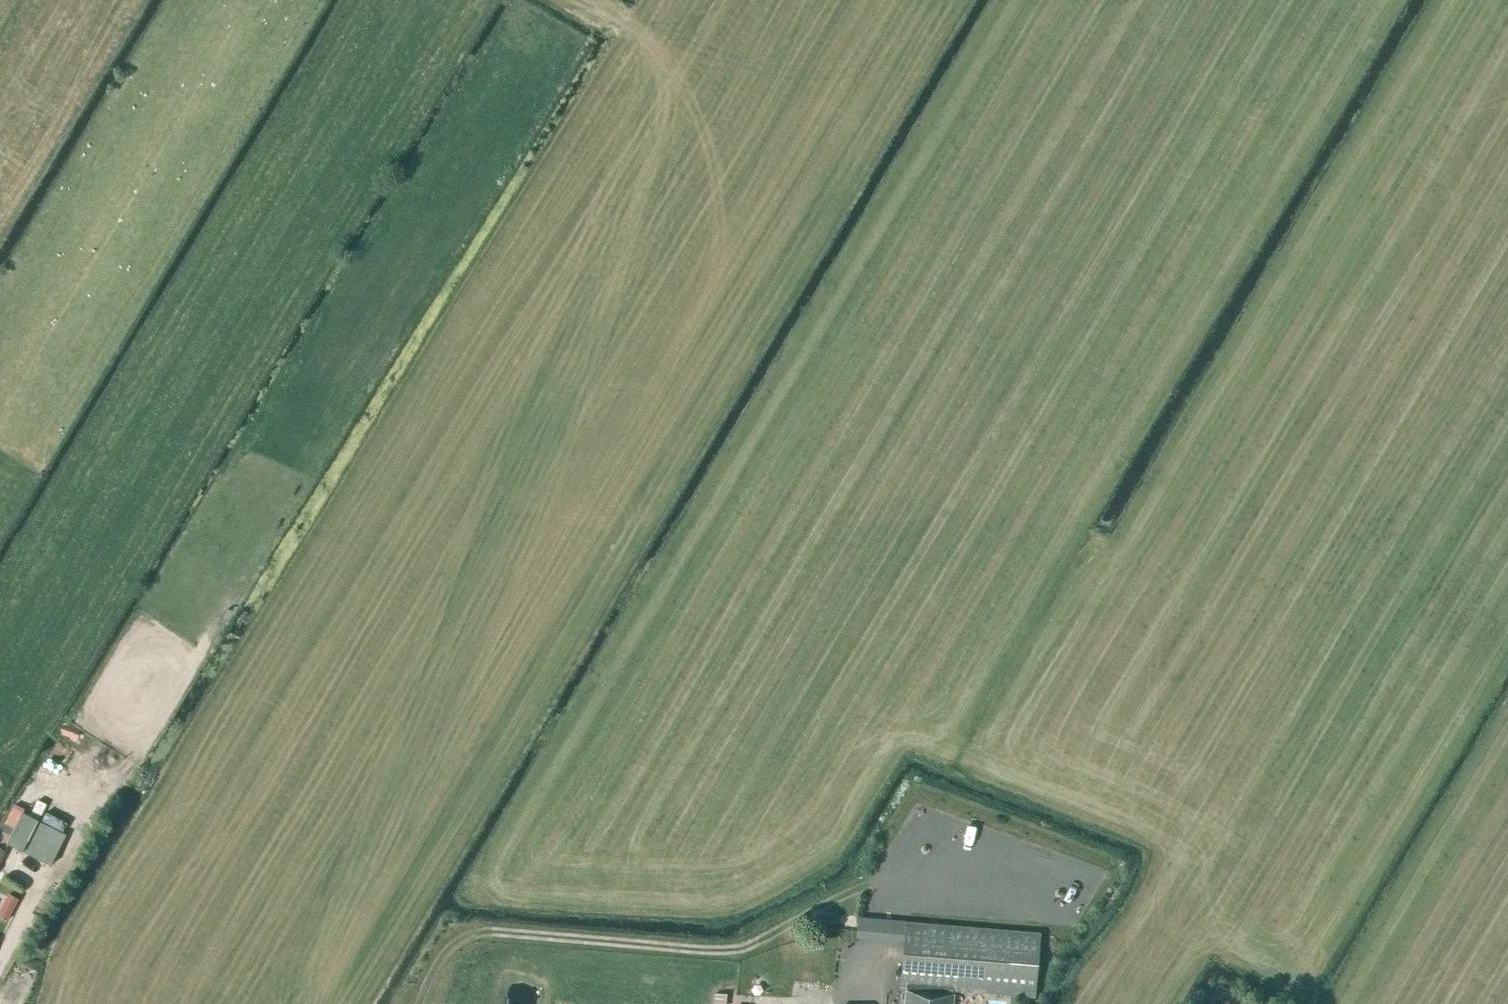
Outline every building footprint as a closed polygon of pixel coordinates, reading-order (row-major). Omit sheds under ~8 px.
[(50,867),(65,836),(21,814),(6,845),(50,867)] [(906,942),(907,923),(859,919),(857,938),(906,942)] [(1041,934),(907,923),(906,942),(902,987),(908,987),(906,1003),(953,1003),(954,991),(1035,998),(1041,934)]
